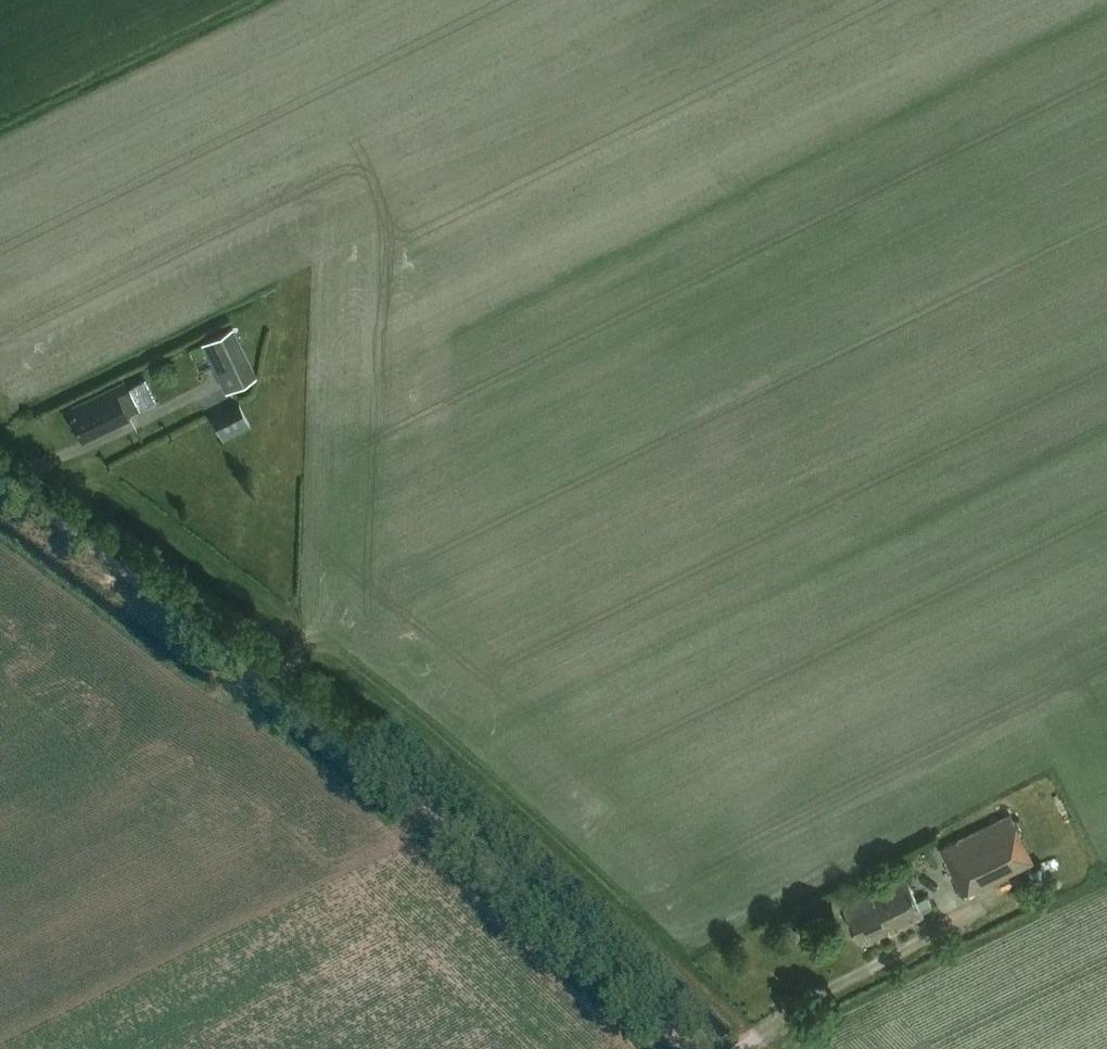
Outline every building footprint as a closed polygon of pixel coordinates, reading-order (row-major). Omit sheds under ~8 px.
[(233,327),(207,340),(231,390),(257,377),(233,327)] [(76,415),(71,418),(79,435),(85,433),(88,439),(128,420),(122,407),(134,401),(125,382),(72,407),(76,415)] [(250,426),(242,411),(228,418),(236,433),(250,426)] [(131,442),(127,435),(151,423),(146,412),(95,438),(104,456),(131,442)] [(943,851),(966,898),(1035,863),(1012,816),(943,851)] [(871,896),(845,908),(860,940),(868,936),(871,941),(924,917),(908,882),(873,899),(871,896)]
